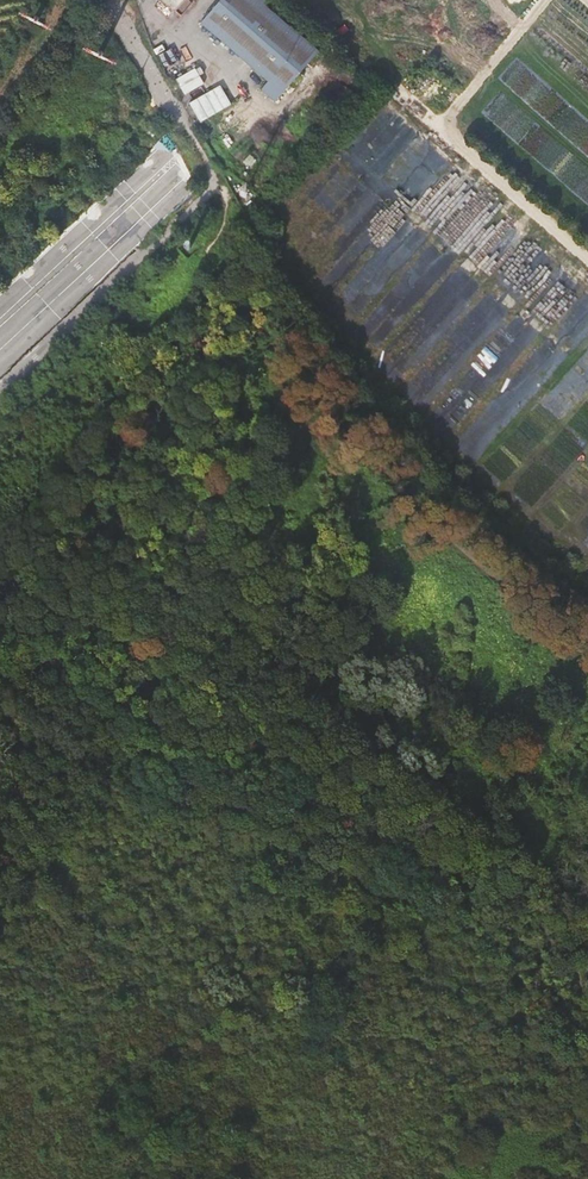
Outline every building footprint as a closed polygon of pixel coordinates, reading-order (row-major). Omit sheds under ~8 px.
[(302,39),(262,6),(266,0),(242,0),(239,4),(235,0),(219,0),(199,23),(266,81),(259,89),(273,101),(298,72),(285,60),(302,39)] [(285,60),(298,72),(316,51),(302,39),(285,60)] [(184,92),(205,84),(198,68),(178,76),(184,92)] [(190,101),(201,120),(232,103),(221,84),(190,101)] [(343,281),(337,275),(329,284),(336,289),(343,281)] [(319,297),(325,303),(336,289),(329,284),(319,297)]
